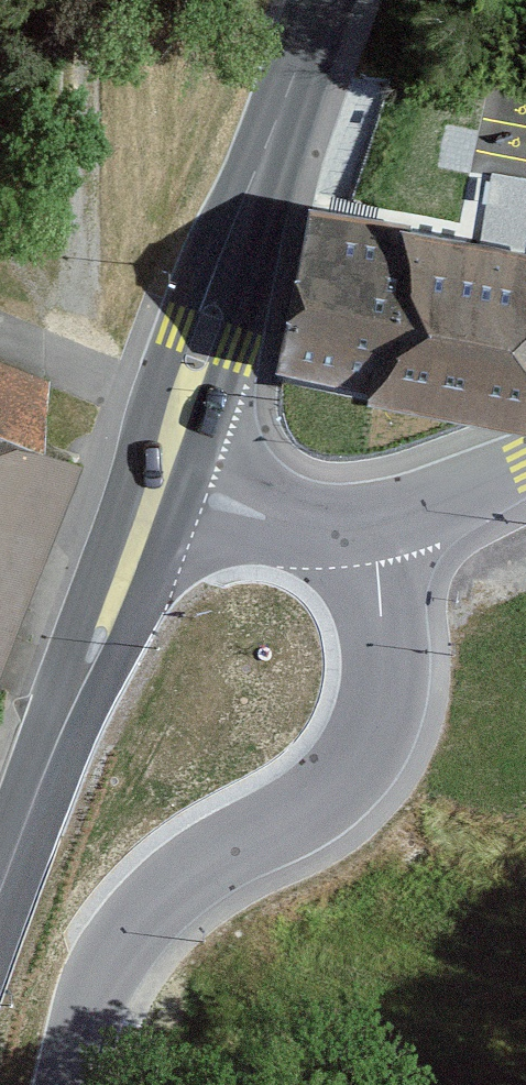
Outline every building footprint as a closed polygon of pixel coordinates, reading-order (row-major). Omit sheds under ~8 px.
[(316,220),(286,370),(379,388),(377,396),(525,423),(525,262),(316,220)] [(0,691),(94,453),(48,435),(70,378),(0,351),(0,691)]
